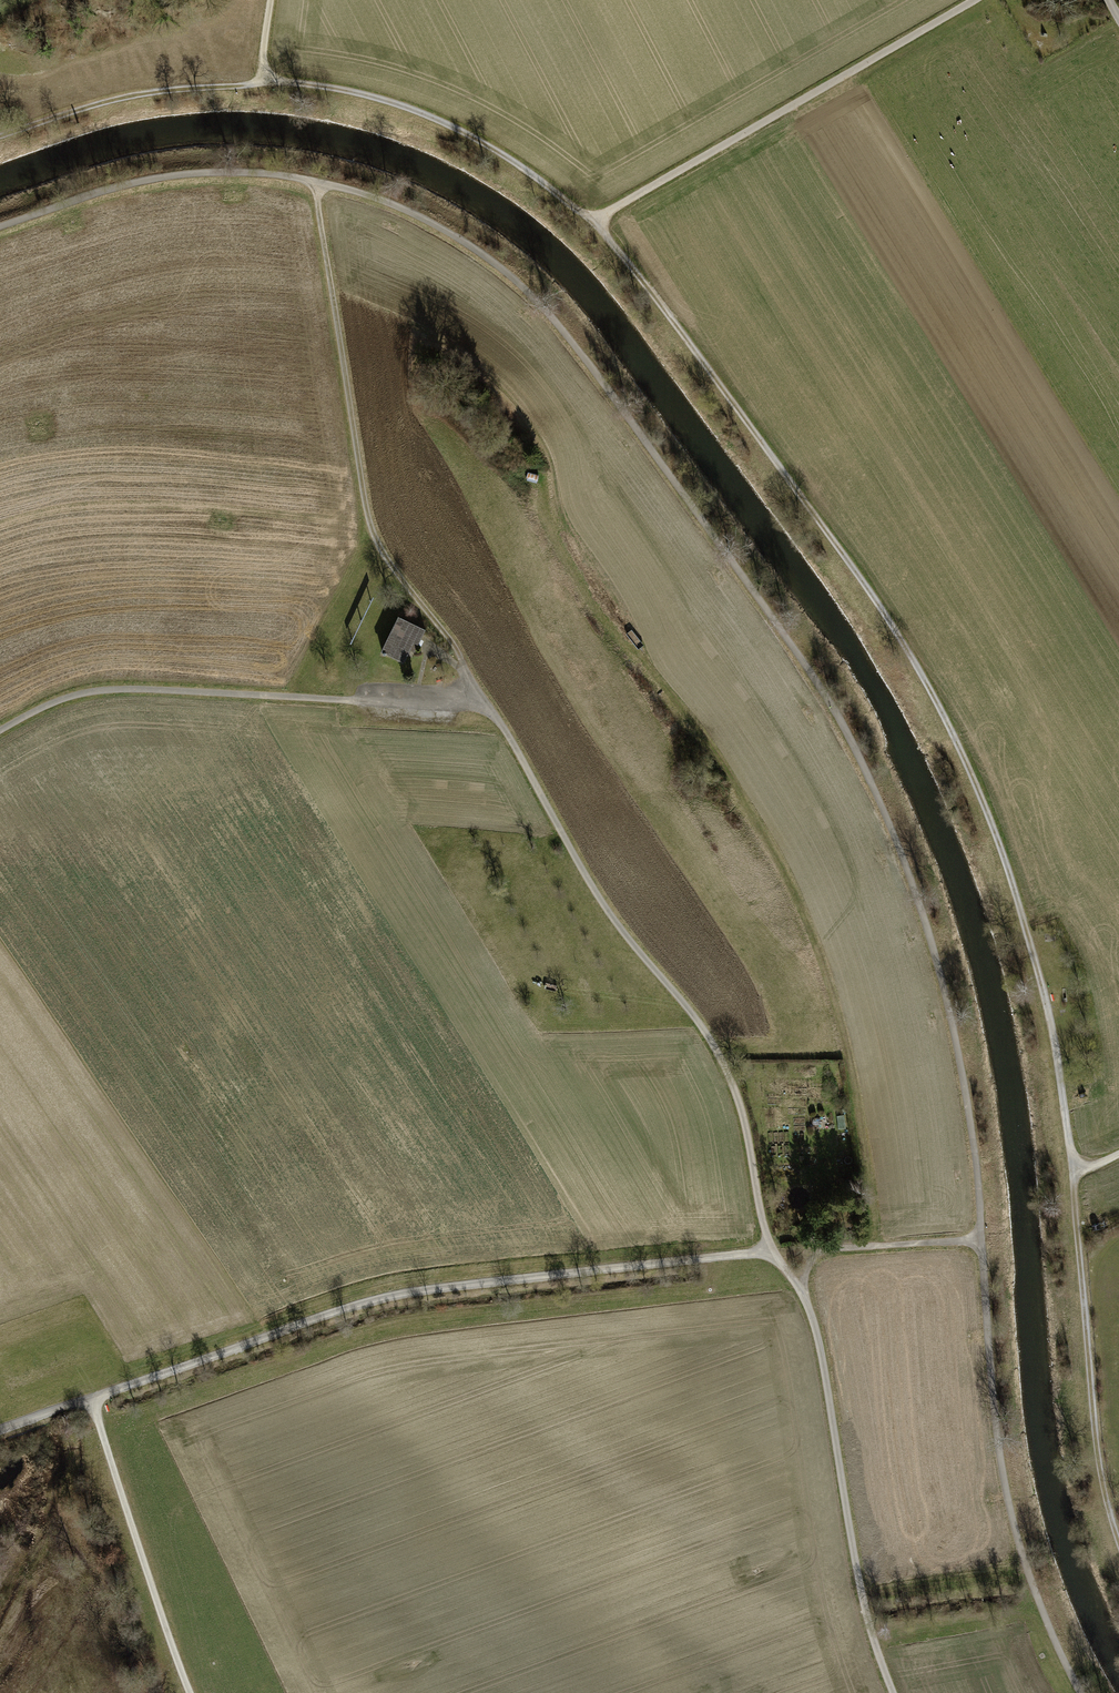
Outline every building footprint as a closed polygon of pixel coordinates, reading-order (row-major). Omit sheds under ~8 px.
[(399,618),(382,651),(404,662),(414,642),(417,644),(424,629),(410,623),(399,618)]
